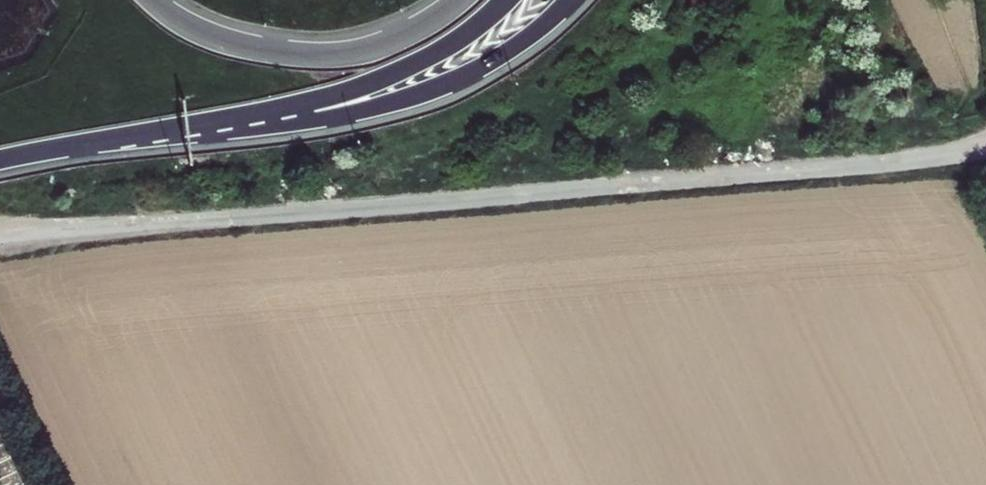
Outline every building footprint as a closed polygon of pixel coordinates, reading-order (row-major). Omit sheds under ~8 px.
[(23,484),(0,435),(0,484),(21,484),(23,484)]
